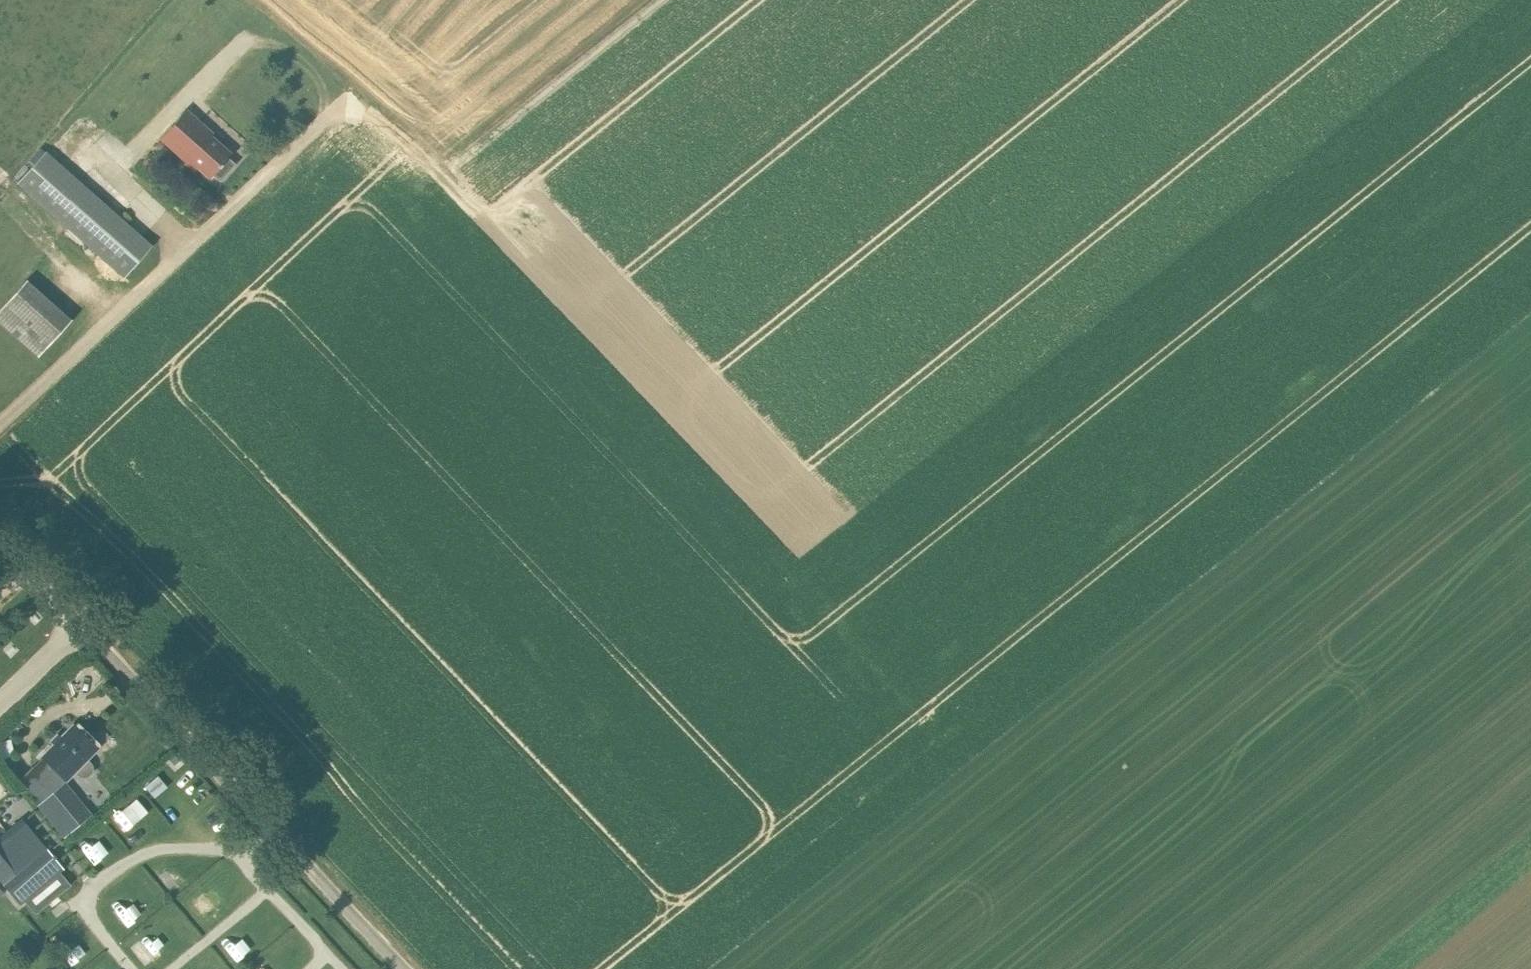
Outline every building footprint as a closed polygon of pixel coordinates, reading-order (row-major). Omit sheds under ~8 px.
[(188,162),(190,160),(211,177),(213,175),(220,182),(236,164),(228,157),(231,153),(210,135),(212,132),(185,109),(160,138),(188,162)] [(99,198),(70,231),(123,279),(152,245),(120,217),(99,198)] [(38,357),(71,319),(26,279),(0,309),(0,323),(38,357)] [(72,722),(42,755),(66,779),(74,771),(77,775),(81,777),(85,777),(89,776),(92,773),(94,769),(93,764),(91,762),(87,758),(97,747),(72,722)] [(11,740),(0,743),(0,750),(2,759),(14,756),(11,740)] [(40,805),(65,837),(91,816),(66,784),(40,805)] [(113,819),(123,834),(138,824),(127,809),(113,819)] [(66,868),(61,862),(24,818),(0,837),(0,854),(11,865),(0,874),(0,877),(2,880),(18,899),(22,904),(26,901),(62,871),(66,868)] [(11,865),(0,854),(0,874),(11,865)] [(71,962),(86,951),(74,936),(59,947),(71,962)]
